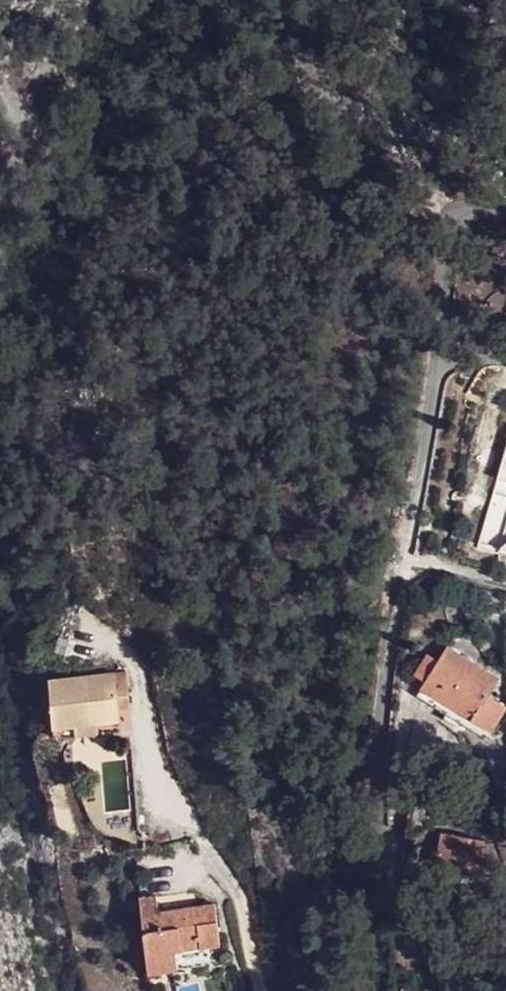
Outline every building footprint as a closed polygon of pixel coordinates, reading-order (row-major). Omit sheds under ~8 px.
[(418,687),(449,706),(489,730),(505,707),(485,696),(496,679),(444,647),(436,662),(425,655),(413,675),(424,680),(418,687)] [(50,719),(117,717),(117,704),(116,690),(115,668),(48,671),(50,719)] [(449,706),(418,687),(414,696),(444,714),(449,706)] [(128,701),(128,690),(124,690),(116,690),(117,704),(128,704),(128,701)] [(50,728),(117,726),(117,717),(50,719),(50,728)] [(505,782),(505,765),(489,776),(496,789),(505,782)] [(450,872),(487,876),(489,857),(481,856),(483,840),(439,834),(433,879),(449,880),(450,872)] [(138,900),(150,970),(173,967),(171,952),(221,945),(215,905),(158,913),(156,897),(138,900)]
